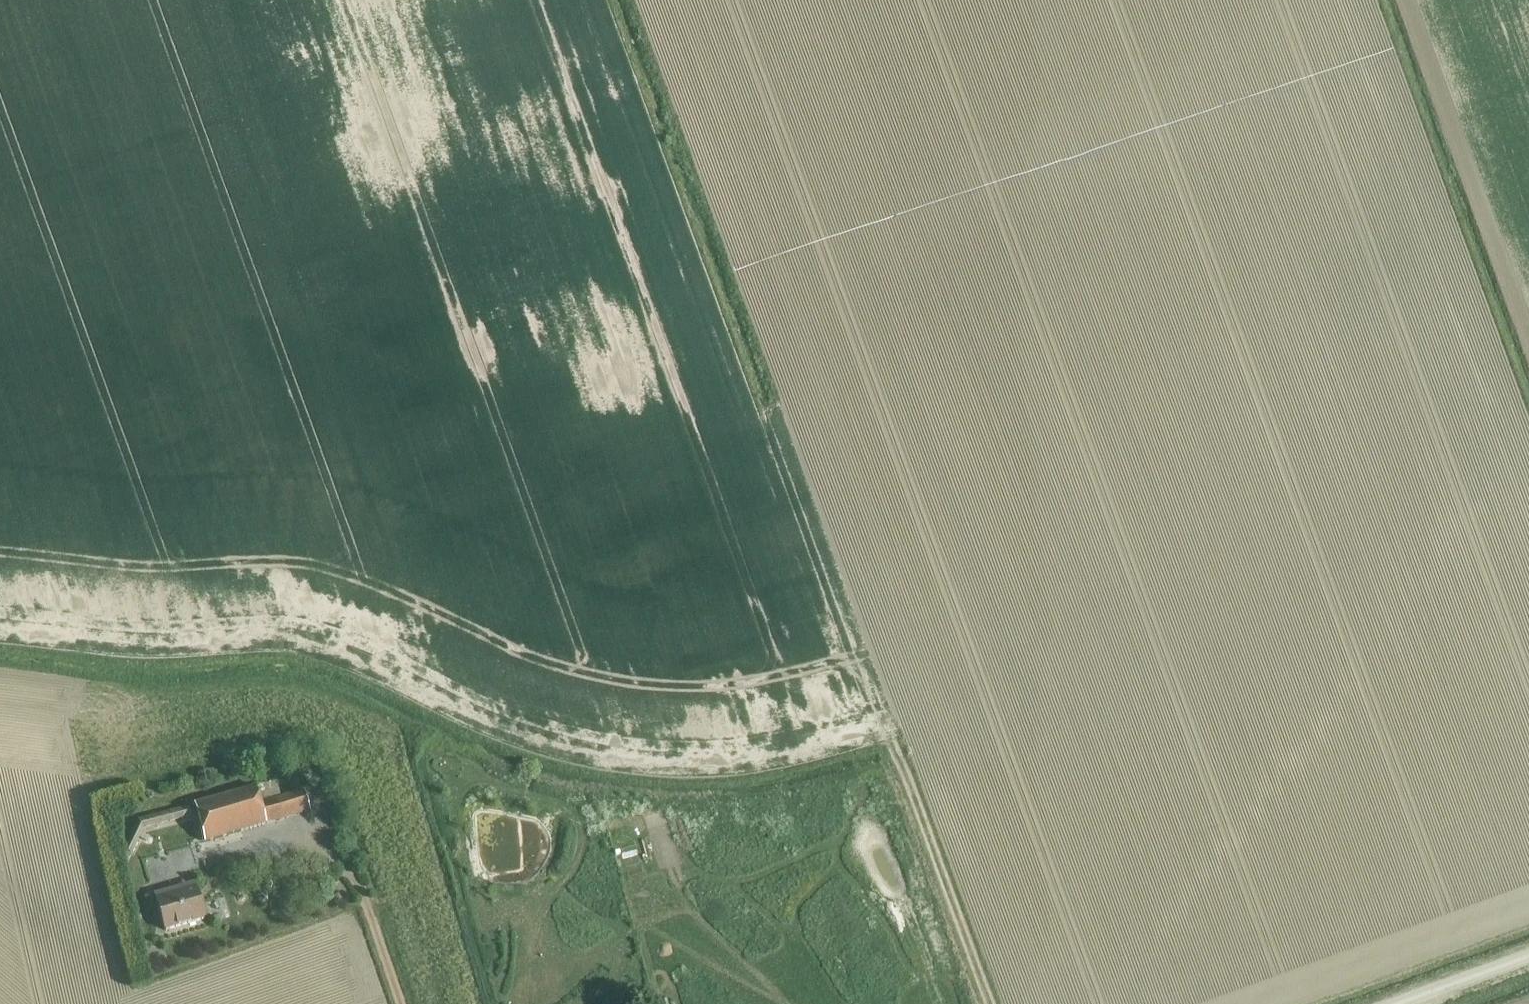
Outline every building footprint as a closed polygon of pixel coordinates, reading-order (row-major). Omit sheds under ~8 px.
[(510,642),(507,650),(526,657),(529,649),(510,642)] [(278,797),(273,781),(192,805),(203,842),(308,811),(302,790),(278,797)] [(189,817),(187,807),(134,821),(120,851),(129,855),(141,829),(189,817)] [(164,931),(203,919),(194,888),(154,900),(164,931)]
